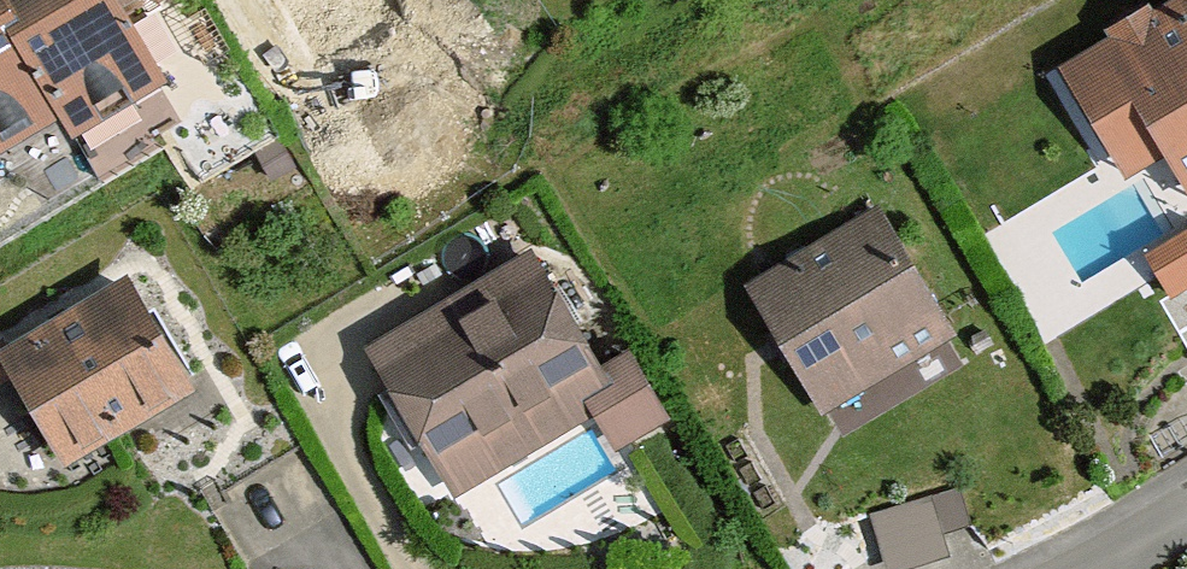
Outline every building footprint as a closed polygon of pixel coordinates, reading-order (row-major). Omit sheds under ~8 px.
[(2,0),(0,0),(0,158),(69,120),(2,0)] [(69,120),(80,141),(172,90),(122,0),(2,0),(69,120)] [(1059,77),(1111,177),(1144,157),(1177,212),(1186,206),(1186,9),(1157,26),(1150,13),(1103,40),(1108,49),(1059,77)] [(886,212),(750,296),(808,390),(863,356),(876,378),(957,329),(886,212)] [(1148,250),(1172,292),(1186,284),(1186,228),(1176,234),(1148,250)] [(635,438),(663,422),(631,364),(605,378),(542,263),(528,271),(371,358),(391,394),(443,487),(611,394),(635,438)] [(100,277),(0,334),(0,406),(30,460),(161,385),(100,277)] [(965,491),(937,499),(947,535),(975,528),(965,491)]
